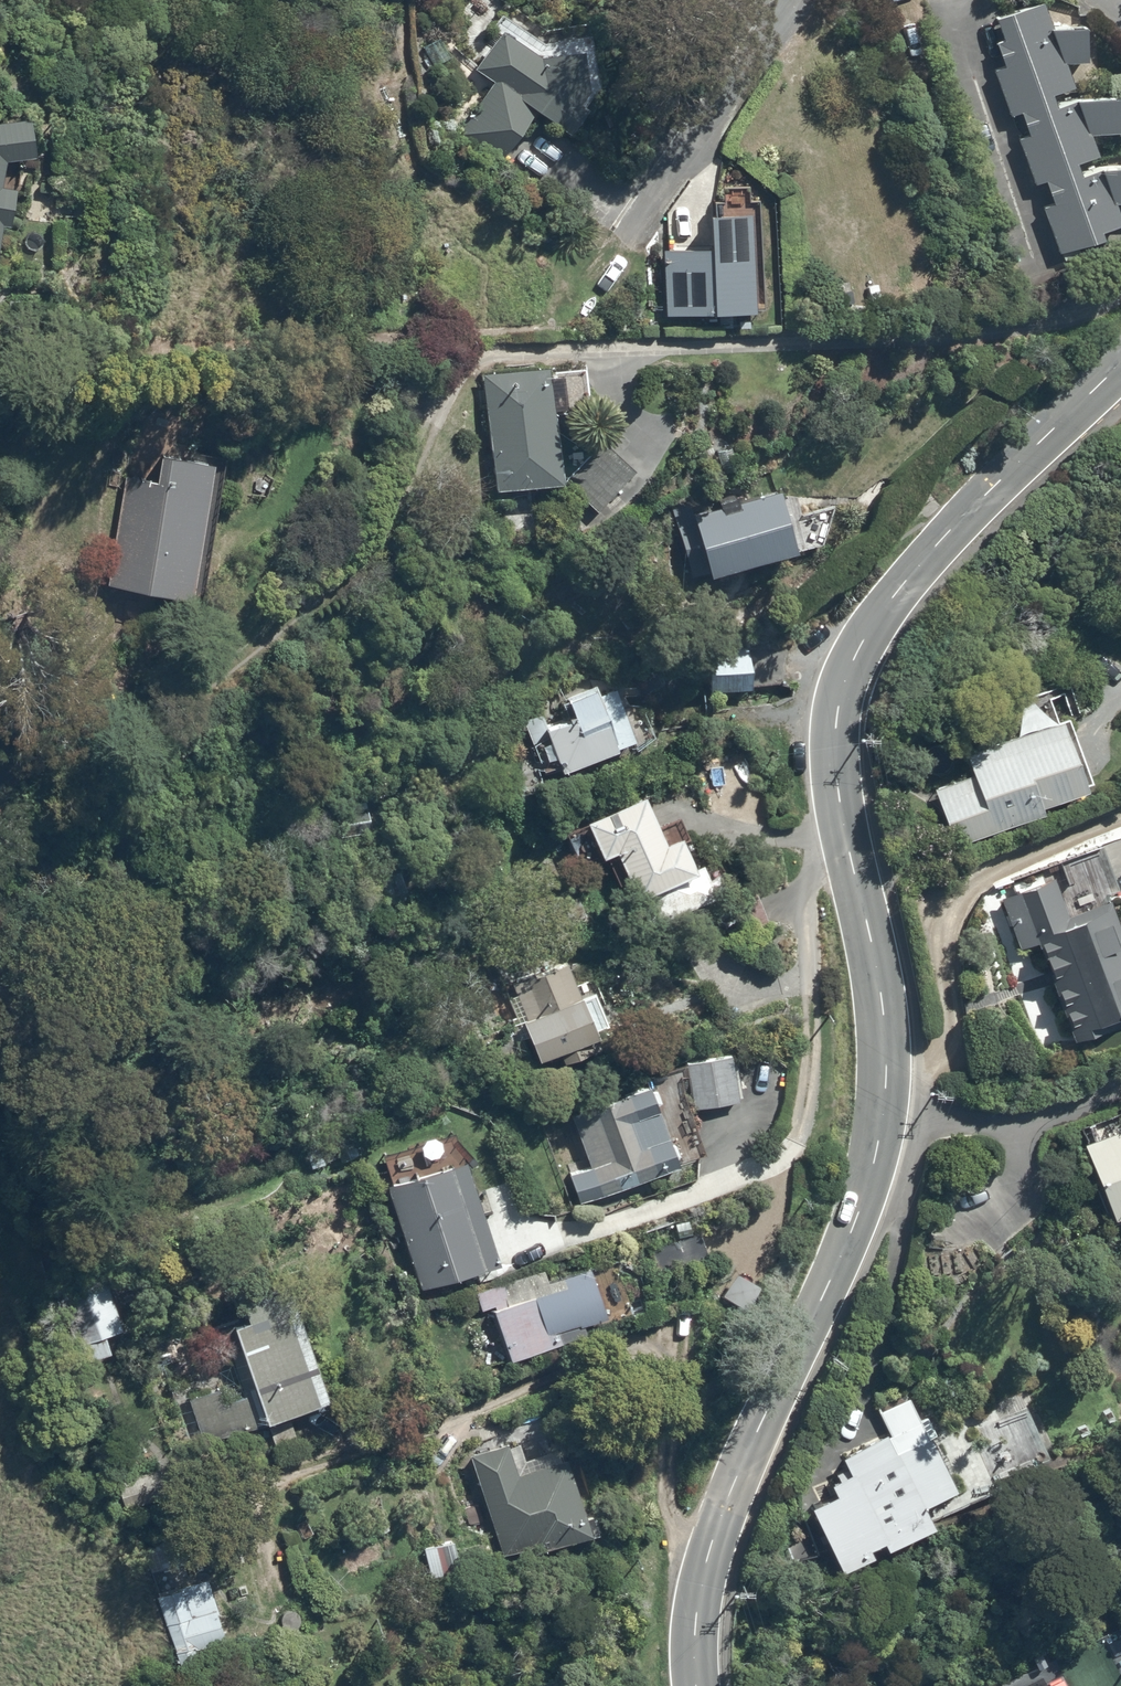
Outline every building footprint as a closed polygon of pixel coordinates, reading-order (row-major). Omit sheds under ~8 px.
[(1055,36),(1041,4),(997,23),(1005,43),(995,47),(1004,70),(994,74),(1013,121),(1023,117),(1031,138),(1018,144),(1037,191),(1045,187),(1053,207),(1042,211),(1061,259),(1105,249),(1102,238),(1120,233),(1120,223),(1115,209),(1120,209),(1120,162),(1120,166),(1102,167),(1092,141),(1120,140),(1120,96),(1076,96),(1067,68),(1087,68),(1087,36),(1055,36)] [(542,63),(503,38),(476,73),(495,85),(473,116),(471,115),(466,121),(469,123),(460,135),(503,165),(537,117),(572,141),(590,116),(582,110),(590,98),(584,61),(542,63)] [(4,232),(11,232),(17,197),(3,194),(6,167),(36,165),(30,127),(0,128),(0,254),(4,232)] [(750,222),(710,222),(711,256),(665,255),(666,320),(754,320),(750,222)] [(548,377),(487,382),(495,499),(565,494),(559,419),(570,418),(569,405),(585,404),(583,379),(549,381),(548,377)] [(607,447),(568,485),(598,516),(637,478),(607,447)] [(187,468),(163,464),(159,488),(151,486),(152,483),(139,481),(139,479),(125,476),(105,591),(193,607),(195,597),(201,598),(226,463),(189,456),(187,468)] [(799,522),(795,503),(778,507),(777,500),(751,506),(751,502),(718,510),(719,514),(697,520),(694,508),(674,512),(691,582),(709,578),(711,587),(800,565),(798,557),(807,555),(805,549),(818,546),(811,519),(799,522)] [(752,695),(749,650),(703,653),(705,675),(712,675),(713,697),(752,695)] [(1079,713),(1069,685),(1011,706),(1022,740),(966,759),(973,779),(934,792),(955,851),(1042,821),(1040,814),(1084,799),(1081,792),(1091,789),(1068,724),(1059,727),(1050,703),(1062,698),(1069,716),(1079,713)] [(564,722),(545,729),(543,724),(527,730),(544,776),(560,770),(563,779),(618,759),(617,755),(636,748),(616,694),(600,700),(596,691),(567,701),(575,723),(568,725),(570,730),(567,731),(564,722)] [(598,825),(588,829),(602,866),(609,863),(619,890),(629,886),(647,931),(718,904),(705,869),(694,873),(684,847),(665,854),(646,805),(633,810),(632,807),(596,820),(598,825)] [(1110,906),(1067,922),(1053,884),(1018,897),(1022,908),(1006,914),(1021,953),(1037,947),(1074,1046),(1088,1041),(1087,1038),(1120,1026),(1120,934),(1110,906)] [(585,1001),(569,966),(516,990),(520,998),(510,1003),(518,1020),(514,1022),(517,1029),(523,1027),(541,1067),(564,1056),(570,1069),(591,1059),(587,1050),(600,1044),(597,1038),(612,1031),(596,996),(585,1001)] [(733,1062),(689,1068),(695,1114),(739,1108),(733,1062)] [(679,1172),(650,1096),(574,1124),(592,1173),(572,1180),(583,1209),(679,1172)] [(1083,1131),(1088,1146),(1083,1148),(1111,1228),(1120,1225),(1120,1118),(1083,1131)] [(453,1172),(390,1193),(423,1294),(501,1268),(484,1216),(493,1213),(485,1191),(476,1194),(475,1191),(478,1190),(467,1158),(450,1163),(453,1172)] [(541,1273),(476,1296),(482,1314),(493,1310),(512,1366),(567,1347),(563,1336),(580,1330),(581,1333),(607,1324),(605,1319),(626,1311),(624,1305),(630,1303),(620,1276),(615,1278),(611,1266),(546,1288),(541,1273)] [(334,1407),(292,1288),(225,1312),(248,1376),(186,1398),(204,1448),(268,1426),(270,1430),(334,1407)] [(887,1441),(841,1461),(846,1473),(835,1477),(838,1485),(829,1489),(834,1502),(810,1512),(839,1580),(871,1567),(867,1558),(880,1552),(883,1558),(931,1538),(920,1513),(954,1499),(931,1444),(895,1459),(887,1441)] [(509,1449),(473,1460),(504,1560),(533,1551),(536,1559),(585,1544),(586,1547),(602,1542),(594,1518),(586,1521),(568,1466),(519,1482),(509,1449)] [(455,1543),(426,1549),(432,1581),(461,1575),(455,1543)] [(205,1581),(157,1598),(180,1665),(199,1658),(197,1653),(226,1643),(205,1581)]
